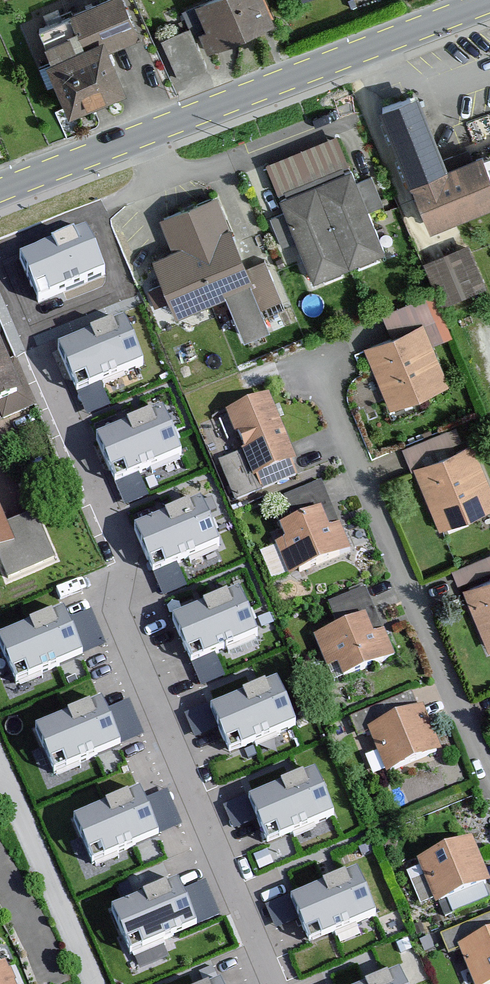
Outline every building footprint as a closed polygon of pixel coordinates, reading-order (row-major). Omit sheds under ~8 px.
[(38,31),(74,116),(133,91),(116,49),(143,38),(127,0),(111,0),(38,31)] [(200,6),(218,50),(276,26),(265,0),(216,0),(200,6)] [(162,34),(180,78),(211,64),(193,21),(162,34)] [(384,116),(432,235),(489,212),(489,171),(486,161),(447,176),(418,103),(384,116)] [(337,141),(270,168),(281,196),(349,170),(337,141)] [(349,173),(280,200),(286,214),(271,220),(283,250),(299,244),(314,282),(382,255),(367,218),(354,185),(349,173)] [(373,178),(354,185),(367,218),(386,211),(373,178)] [(215,201),(158,224),(172,258),(155,265),(177,318),(224,298),(250,288),(243,270),(215,201)] [(83,231),(20,258),(39,302),(102,275),(83,231)] [(468,247),(424,266),(442,308),(486,290),(468,247)] [(265,261),(243,270),(250,288),(224,298),(243,346),(271,335),(264,317),(284,309),(265,261)] [(124,319),(57,347),(76,391),(142,363),(124,319)] [(392,339),(364,351),(389,413),(448,389),(431,347),(423,327),(392,339)] [(3,415),(34,401),(17,362),(10,365),(0,342),(0,408),(3,415)] [(269,392),(227,409),(244,448),(253,472),(258,470),(264,486),(296,473),(290,456),(295,454),(269,392)] [(163,410),(97,437),(115,481),(181,453),(163,410)] [(414,469),(442,534),(489,515),(489,481),(474,445),(414,469)] [(253,472),(244,448),(220,458),(236,497),(264,486),(258,470),(253,472)] [(329,525),(340,520),(323,480),(284,495),(294,518),(322,507),(329,525)] [(19,542),(0,500),(0,550),(19,542)] [(201,500),(134,528),(153,572),(219,544),(201,500)] [(294,518),(280,524),(285,536),(275,540),(277,544),(287,570),(288,574),(351,549),(340,520),(329,525),(322,507),(294,518)] [(287,570),(277,544),(262,550),(272,575),(287,570)] [(489,573),(489,568),(485,554),(454,564),(460,583),(489,573)] [(465,589),(489,650),(489,579),(465,589)] [(373,630),(383,626),(366,585),(329,600),(338,622),(365,611),(373,630)] [(239,590),(172,618),(191,662),(257,634),(239,590)] [(82,647),(101,646),(99,609),(80,610),(82,647)] [(0,637),(0,646),(15,682),(82,655),(63,611),(0,637)] [(338,622),(311,633),(324,664),(336,659),(342,673),(393,653),(383,626),(373,630),(365,611),(338,622)] [(277,682),(211,709),(229,753),(295,725),(277,682)] [(133,697),(114,702),(124,738),(143,732),(133,697)] [(102,701),(35,729),(54,772),(120,745),(102,701)] [(381,703),(352,717),(369,751),(376,748),(365,725),(387,715),(381,703)] [(425,711),(370,731),(387,777),(443,754),(425,711)] [(316,771),(249,798),(267,842),(334,815),(316,771)] [(146,795),(160,832),(183,823),(169,786),(146,795)] [(140,791),(74,819),(92,862),(158,835),(140,791)] [(474,845),(418,864),(435,909),(489,887),(474,845)] [(358,870),(291,898),(310,942),(376,914),(358,870)] [(179,880),(113,908),(131,952),(197,924),(179,880)] [(460,951),(474,983),(489,983),(489,940),(460,951)] [(4,960),(0,952),(0,983),(13,983),(4,960)] [(369,983),(404,983),(399,972),(369,983)]
